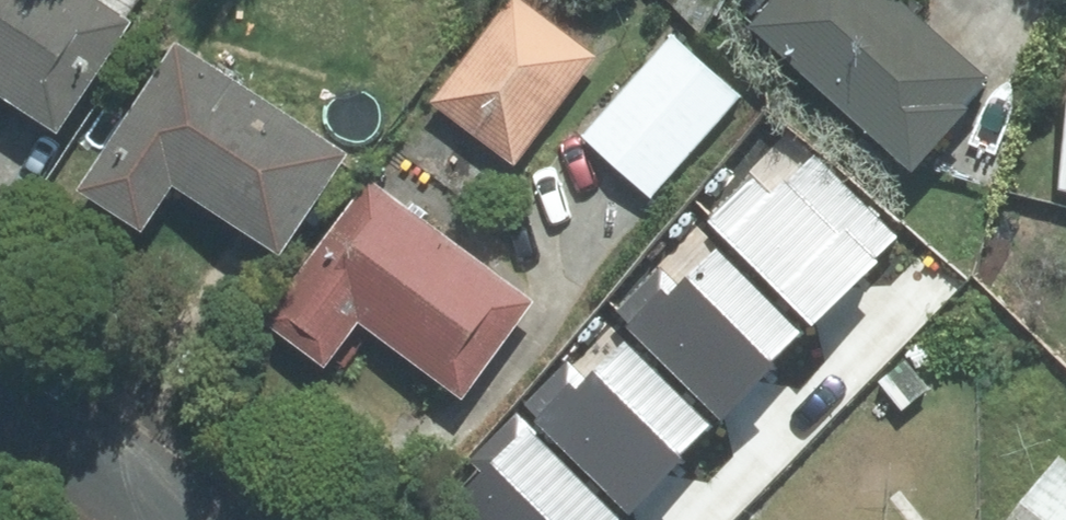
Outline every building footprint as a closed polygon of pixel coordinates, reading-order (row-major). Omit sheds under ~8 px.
[(82,131),(152,20),(121,0),(0,0),(0,79),(82,131)] [(443,100),(529,163),(608,56),(532,0),(516,0),(443,100)] [(770,27),(939,171),(996,105),(989,99),(1011,74),(924,0),(793,0),(770,27)] [(681,33),(594,135),(666,196),(753,94),(681,33)] [(186,42),(98,188),(166,229),(193,185),(306,253),(368,151),(186,42)] [(754,180),(710,223),(811,327),(878,262),(874,259),(897,236),(815,152),(770,195),(754,180)] [(548,301),(380,181),(278,323),(342,368),(375,321),(412,348),(480,396),(548,301)] [(660,269),(618,311),(629,323),(625,326),(718,418),(803,334),(716,247),(677,286),(660,269)] [(568,362),(526,405),(539,418),(535,422),(630,512),(715,425),(624,338),(585,378),(568,362)] [(914,358),(887,381),(911,410),(938,387),(914,358)] [(469,462),(481,473),(437,518),(438,519),(619,519),(620,519),(534,437),(538,433),(517,413),(469,462)] [(1026,519),(1065,519),(1065,466),(1026,519)]
